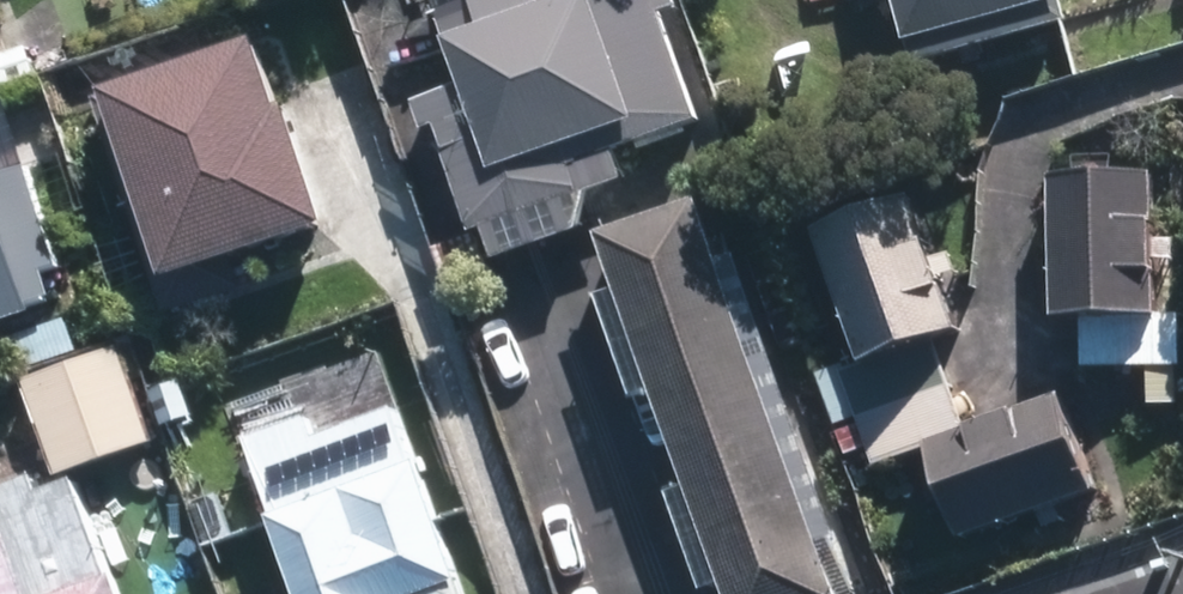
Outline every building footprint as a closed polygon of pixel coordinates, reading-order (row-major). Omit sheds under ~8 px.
[(143,10),(171,0),(139,0),(143,10)] [(633,173),(621,143),(703,114),(662,0),(481,0),(488,22),(455,33),(472,80),(424,97),(435,125),(445,122),(483,227),(633,173)] [(924,60),(1076,16),(1071,0),(907,0),(924,60)] [(251,57),(95,107),(157,297),(326,243),(287,121),(273,125),(251,57)] [(1162,167),(1061,168),(1062,310),(1086,310),(1087,362),(1182,362),(1182,309),(1163,308),(1162,167)] [(39,306),(0,180),(0,318),(39,306)] [(863,413),(956,379),(938,331),(967,321),(919,189),(822,224),(868,356),(845,365),(863,413)] [(739,593),(854,593),(709,190),(607,226),(739,593)] [(494,272),(476,216),(433,232),(452,285),(494,272)] [(67,315),(12,334),(22,366),(78,346),(67,315)] [(62,469),(159,434),(127,341),(29,377),(62,469)] [(956,379),(863,413),(879,461),(938,441),(970,530),(1102,484),(1068,388),(971,424),(956,379)] [(400,403),(320,432),(313,412),(253,432),(282,511),(277,512),(307,593),(411,593),(466,574),(425,460),(421,462),(400,403)] [(118,568),(114,570),(79,475),(46,487),(39,469),(0,484),(0,501),(5,516),(0,518),(0,593),(128,593),(118,568)]
